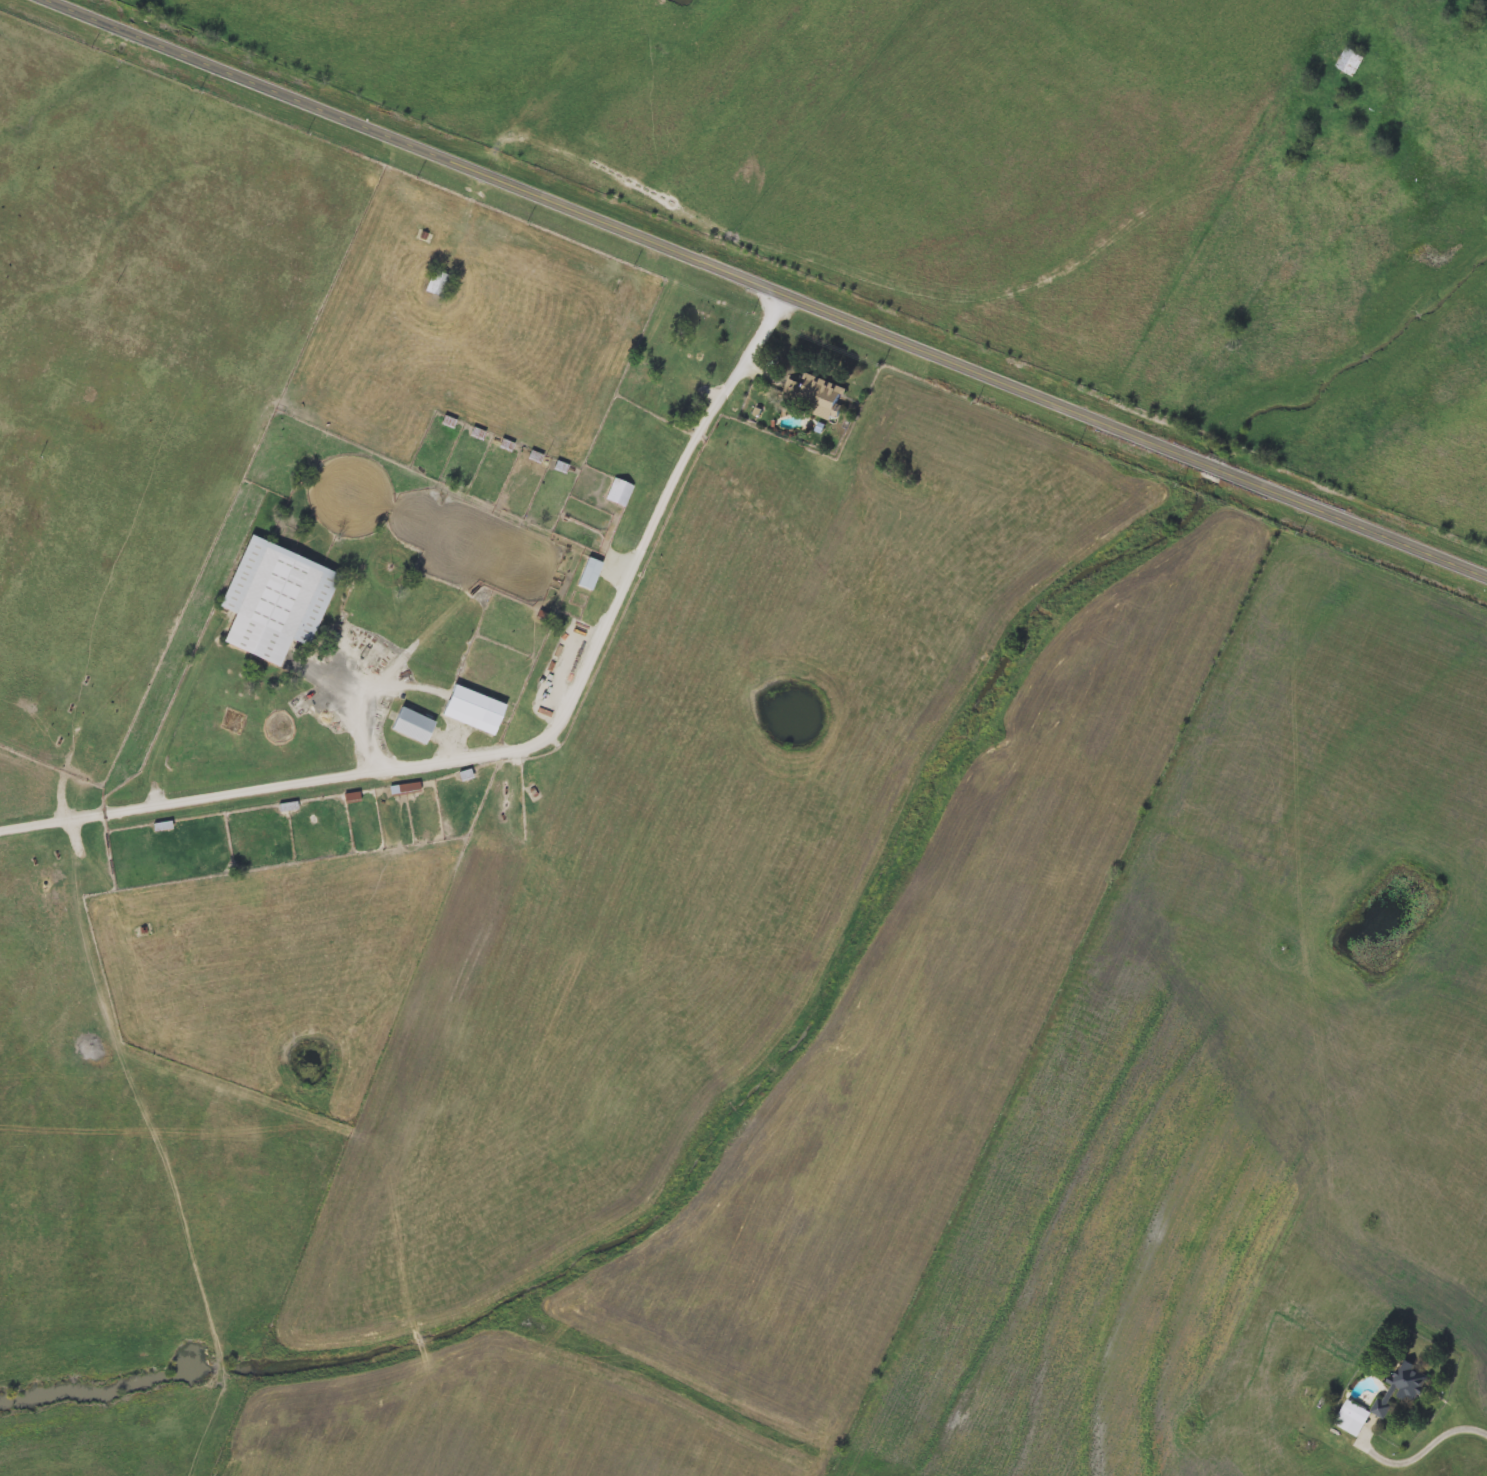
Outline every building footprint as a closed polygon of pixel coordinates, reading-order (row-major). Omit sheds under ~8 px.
[(1351,77),(1333,66),(1345,46),(1363,57),(1351,77)] [(423,290),(432,268),(449,275),(441,297),(423,290)] [(843,388),(831,417),(781,395),(788,378),(797,382),(802,370),(843,388)] [(632,485),(623,506),(601,496),(610,475),(632,485)] [(218,606),(245,535),(336,570),(307,645),(287,637),(277,664),(218,642),(230,611),(218,606)] [(576,584),(585,556),(601,561),(592,589),(576,584)] [(493,735),(439,714),(451,682),(506,703),(493,735)] [(425,744),(388,729),(398,705),(435,720),(425,744)] [(296,807),(279,810),(278,804),(295,800),(296,807)] [(152,822),(170,820),(171,830),(153,832),(152,822)] [(1412,1405),(1395,1396),(1384,1419),(1371,1412),(1398,1359),(1427,1374),(1412,1405)] [(1370,1411),(1357,1436),(1332,1424),(1345,1398),(1370,1411)]
